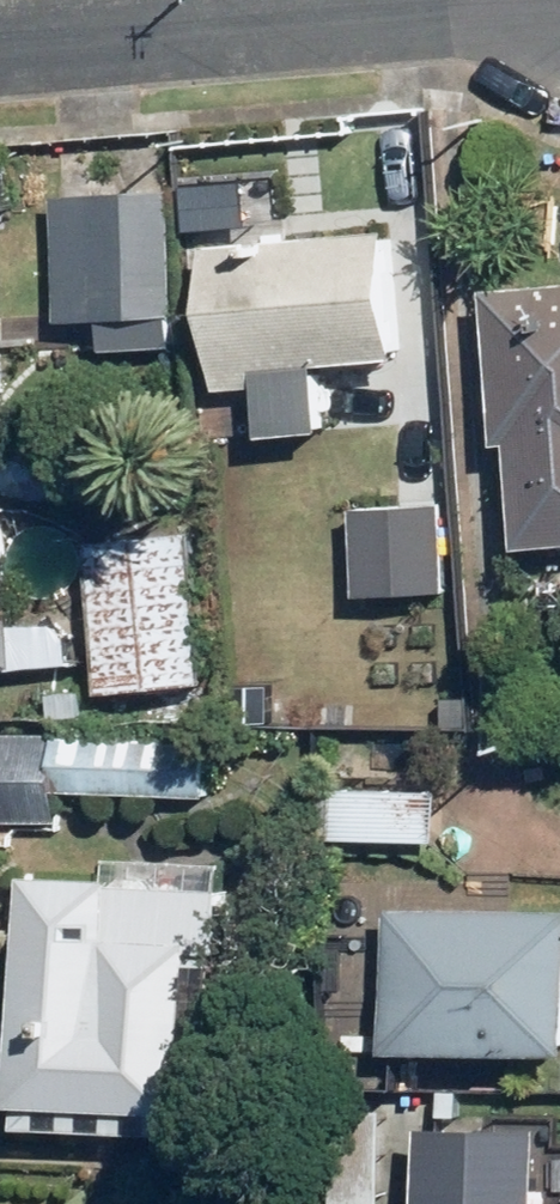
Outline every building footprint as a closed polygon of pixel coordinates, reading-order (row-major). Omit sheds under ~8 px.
[(53,193),(57,321),(136,318),(137,351),(179,350),(173,189),(53,193)] [(210,244),(221,387),(258,384),(262,434),(328,429),(323,364),(403,358),(393,229),(210,244)] [(527,549),(559,546),(559,280),(489,287),(503,441),(517,440),(527,549)] [(19,667),(7,502),(0,503),(0,669),(19,667)] [(355,505),(358,596),(449,593),(446,502),(355,505)] [(92,541),(104,693),(208,685),(196,533),(92,541)] [(57,821),(57,789),(208,798),(211,739),(55,731),(0,732),(0,822),(57,821)] [(337,784),(335,836),(440,840),(442,787),(337,784)] [(31,879),(20,1129),(212,1137),(224,864),(110,859),(109,882),(31,879)] [(393,1050),(559,1052),(559,909),(395,908),(393,1050)] [(422,1203),(544,1203),(543,1124),(422,1125),(422,1203)]
